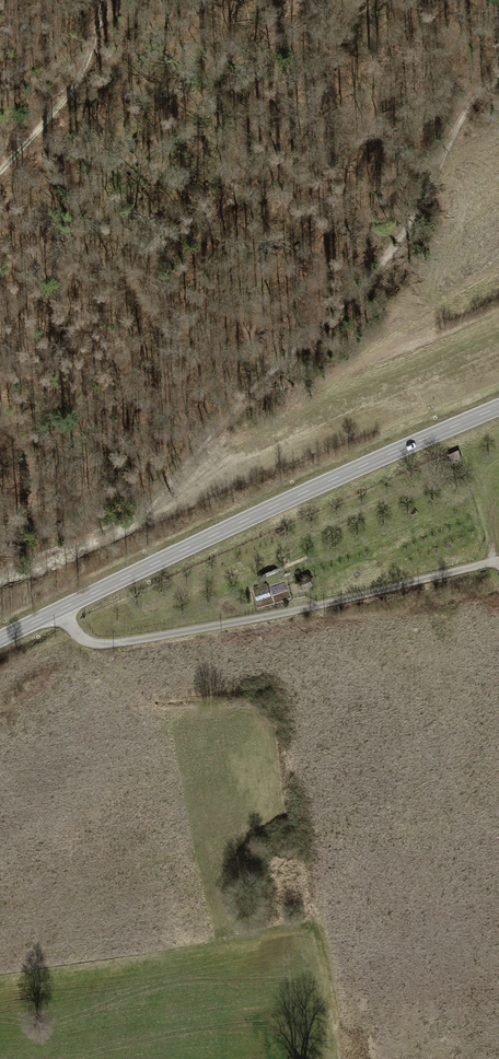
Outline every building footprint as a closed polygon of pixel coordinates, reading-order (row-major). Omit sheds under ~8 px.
[(308,575),(299,579),(303,588),(312,584),(308,575)]
